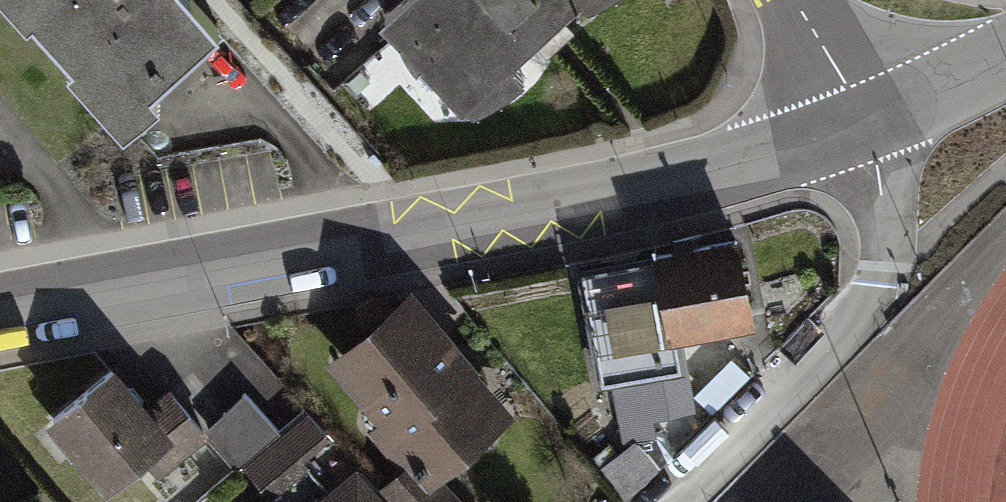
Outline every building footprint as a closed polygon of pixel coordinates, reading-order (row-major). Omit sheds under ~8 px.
[(33,28),(39,22),(80,68),(73,74),(130,137),(168,103),(159,93),(225,34),(195,0),(8,0),(33,28)] [(412,62),(417,58),(458,104),(463,99),(470,107),(497,93),(522,73),(508,57),(537,31),(543,26),(551,19),(572,0),(391,0),(390,1),(376,14),(397,36),(400,46),(412,62)] [(650,250),(652,262),(582,274),(602,388),(610,387),(619,440),(654,434),(651,420),(698,412),(691,368),(679,370),(674,340),(755,326),(739,235),(650,250)] [(413,288),(326,365),(378,422),(369,429),(405,470),(428,495),(446,479),(516,415),(480,375),(486,369),(413,288)] [(114,370),(45,425),(103,496),(145,462),(157,477),(206,437),(201,432),(167,389),(144,407),(114,370)] [(245,393),(201,432),(206,437),(237,471),(244,465),(274,497),(309,466),(303,460),(330,435),(307,410),(282,433),(245,393)] [(315,501),(388,501),(379,492),(357,467),(315,501)] [(388,501),(467,501),(446,479),(428,495),(405,470),(379,492),(388,501)]
